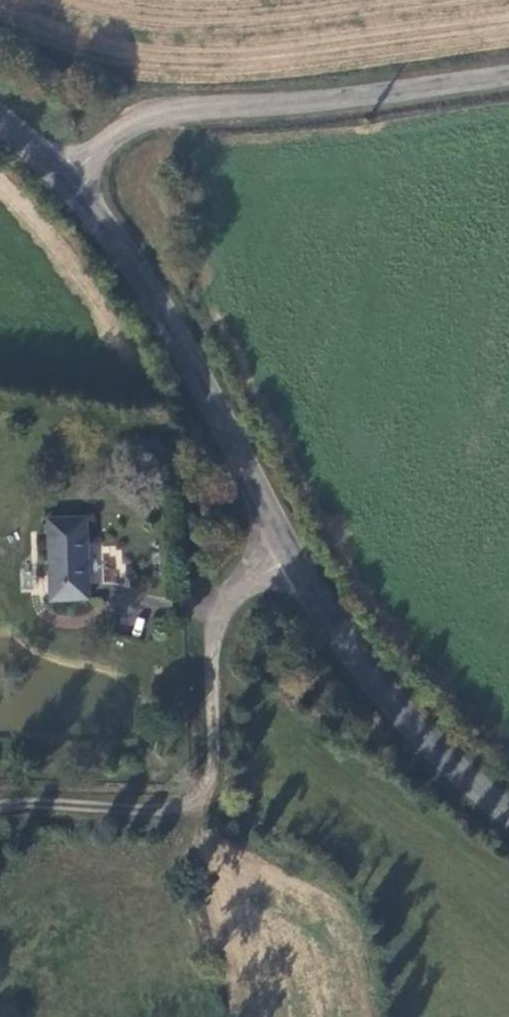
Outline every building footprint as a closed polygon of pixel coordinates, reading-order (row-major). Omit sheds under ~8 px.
[(83,606),(83,526),(44,526),(44,607),(83,606)]
